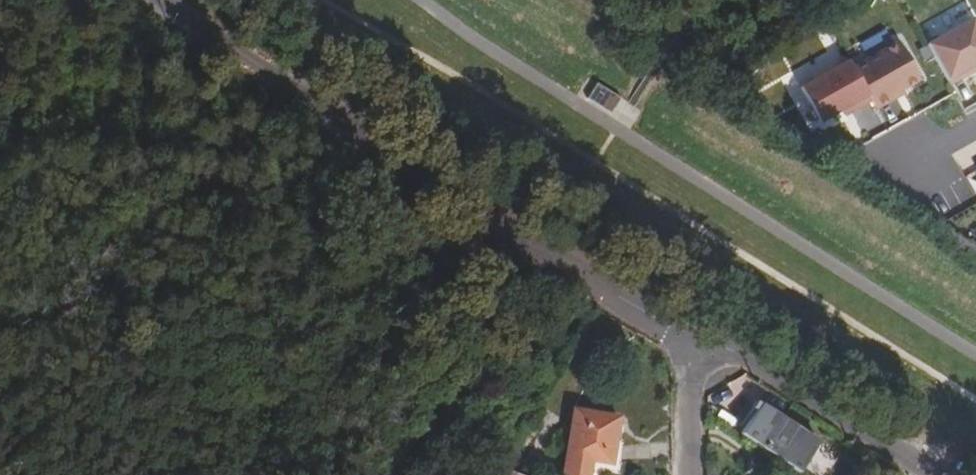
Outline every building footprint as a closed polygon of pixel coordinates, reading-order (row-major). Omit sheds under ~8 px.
[(975,65),(975,28),(970,18),(924,43),(945,82),(975,65)] [(898,42),(851,68),(867,96),(874,110),(921,84),(898,42)] [(816,124),(867,96),(851,68),(847,59),(796,87),(816,124)] [(621,98),(597,83),(587,99),(611,114),(621,98)] [(743,432),(763,446),(783,416),(763,403),(743,432)] [(588,458),(603,460),(609,462),(616,417),(573,410),(565,455),(588,458)] [(821,442),(783,416),(763,446),(801,472),(821,442)] [(565,455),(561,474),(600,474),(603,460),(588,458),(565,455)]
